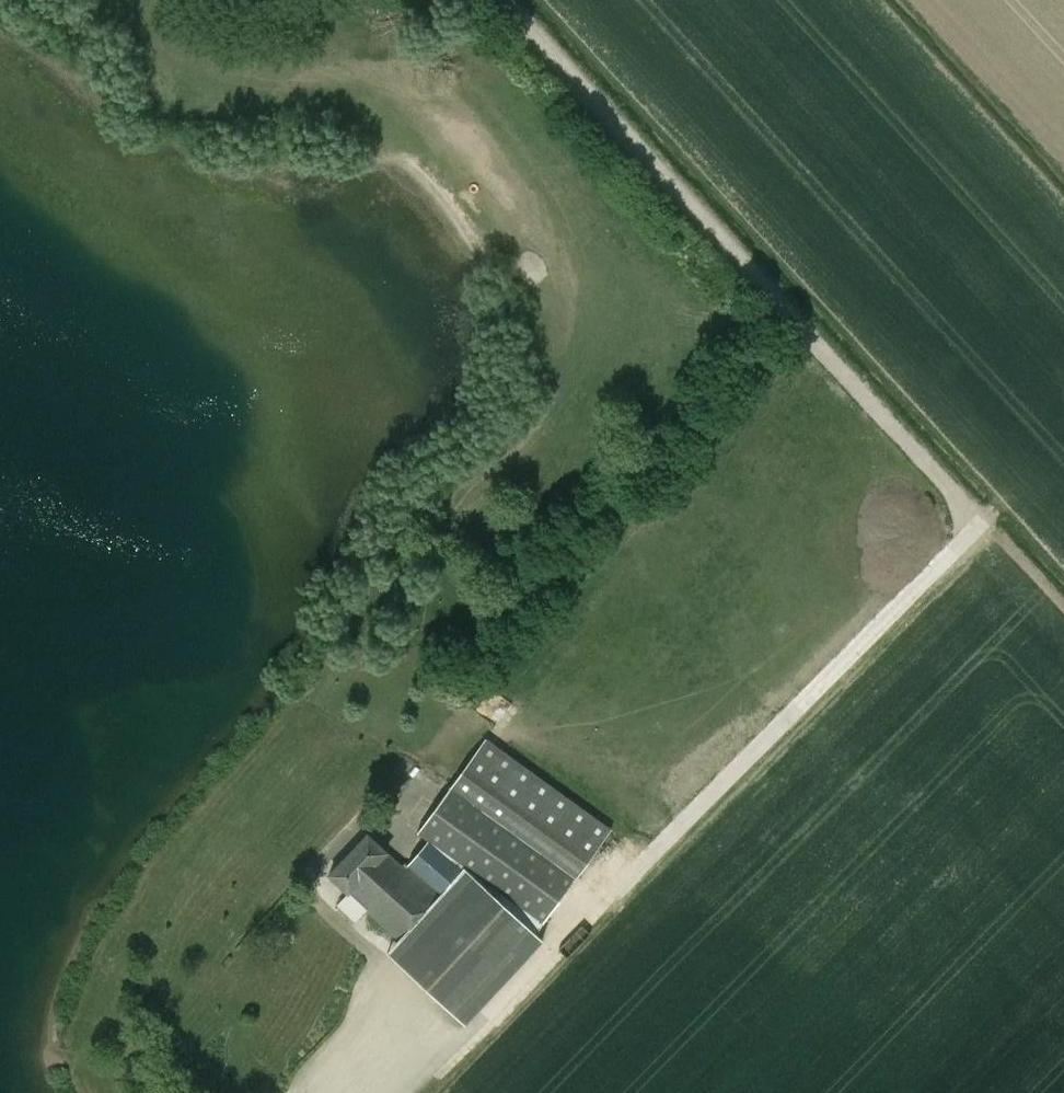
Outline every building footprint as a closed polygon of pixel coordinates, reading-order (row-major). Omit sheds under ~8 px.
[(419,831),(430,839),(405,865),(405,864),(402,867),(367,835),(329,874),(388,931),(398,940),(387,952),(464,1023),(542,941),(535,935),(564,896),(612,833),(489,739),(419,831)]
